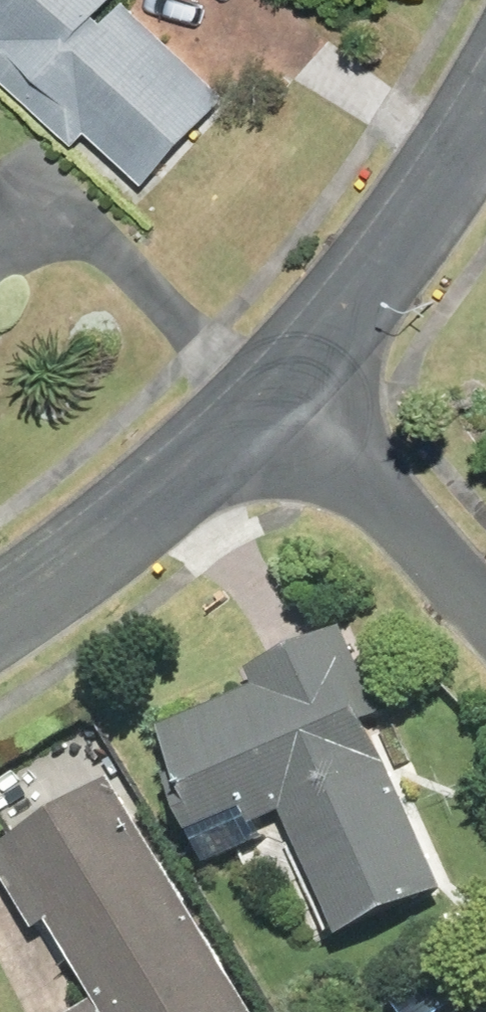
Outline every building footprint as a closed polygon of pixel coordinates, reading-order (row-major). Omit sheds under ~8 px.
[(138,0),(0,0),(0,32),(5,37),(0,42),(0,51),(98,149),(114,133),(162,181),(240,102),(138,0)] [(179,728),(240,862),(306,832),(355,940),(468,889),(351,628),(244,677),(252,695),(179,728)] [(127,781),(3,857),(48,930),(61,921),(111,1002),(95,1011),(269,1011),(127,781)]
